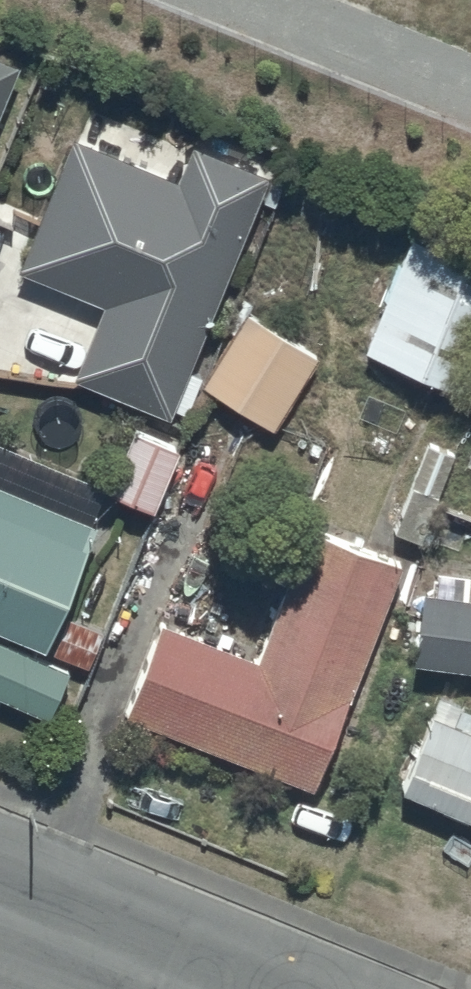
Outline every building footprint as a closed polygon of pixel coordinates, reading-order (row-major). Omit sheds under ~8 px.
[(19,60),(0,53),(0,106),(19,60)] [(73,136),(18,271),(98,304),(70,374),(166,413),(169,406),(185,412),(201,374),(188,368),(268,173),(192,141),(176,179),(73,136)] [(363,347),(464,390),(470,374),(470,256),(411,231),(363,347)] [(245,308),(200,382),(270,426),(316,352),(245,308)] [(132,427),(108,489),(154,508),(179,445),(132,427)] [(417,466),(391,528),(420,539),(455,453),(426,442),(423,450),(412,445),(405,461),(417,466)] [(44,645),(91,521),(0,482),(0,627),(44,645)] [(159,618),(123,714),(310,788),(400,559),(308,523),(256,654),(159,618)] [(412,659),(470,667),(470,592),(422,586),(412,659)] [(47,719),(70,668),(0,636),(0,698),(47,719)] [(399,787),(470,816),(470,727),(458,722),(465,704),(436,693),(399,787)]
